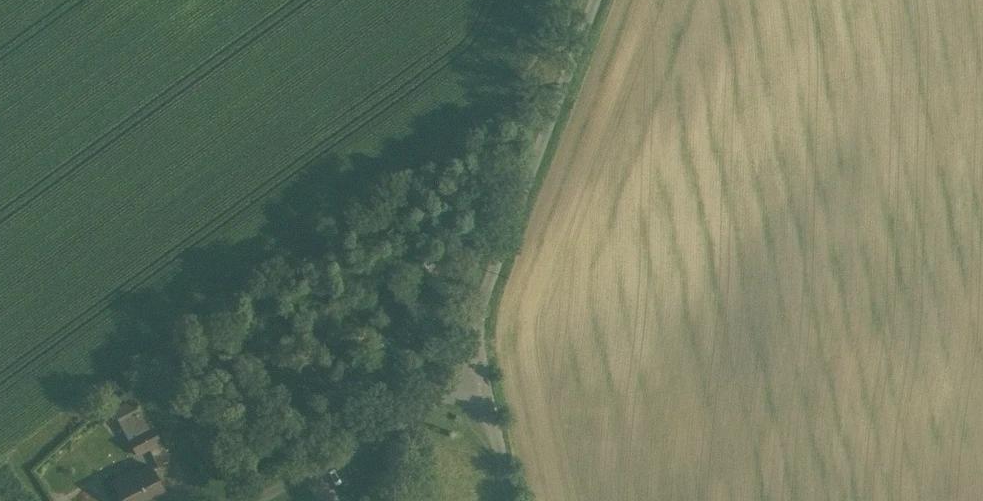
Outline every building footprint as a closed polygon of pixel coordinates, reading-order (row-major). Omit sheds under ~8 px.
[(154,427),(129,441),(137,455),(148,449),(159,468),(172,461),(154,427)] [(112,482),(123,500),(155,500),(166,495),(150,466),(135,474),(134,471),(112,482)]
